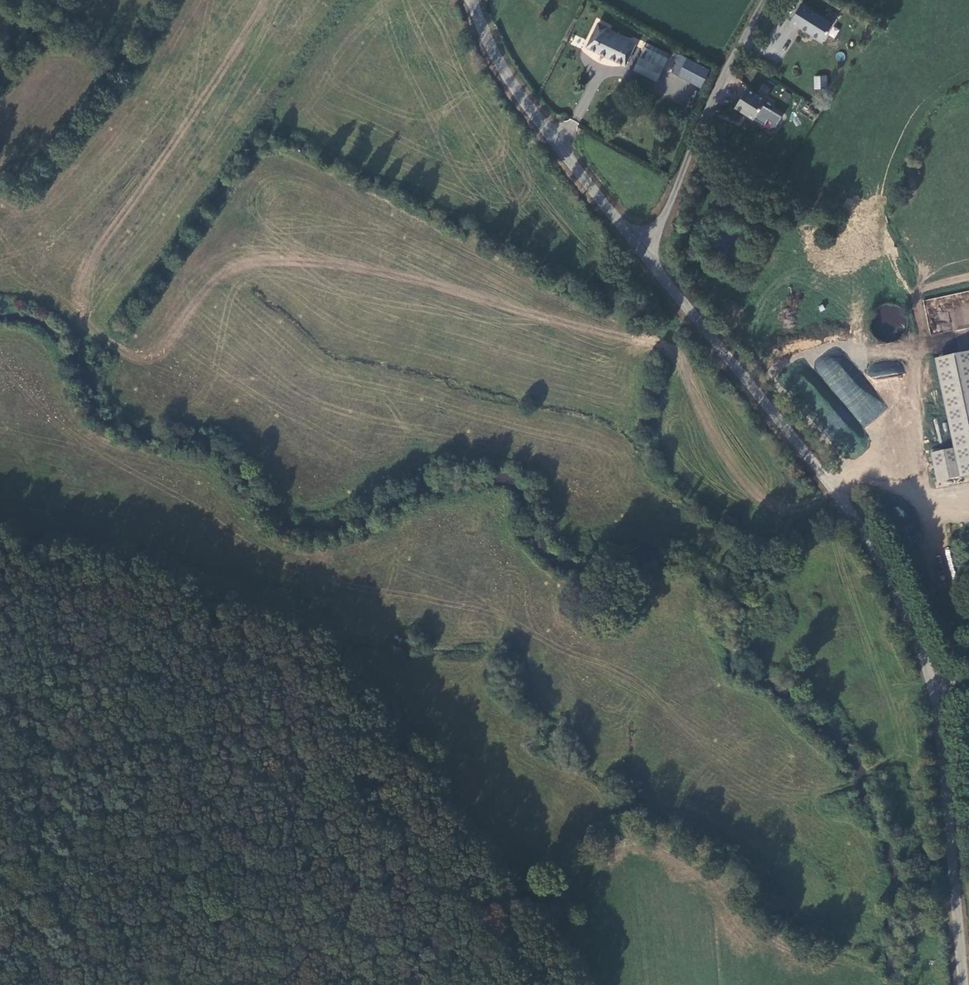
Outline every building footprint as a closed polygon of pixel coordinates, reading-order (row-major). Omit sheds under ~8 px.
[(803,4),(793,21),(825,40),(835,24),(803,4)] [(623,61),(628,51),(633,40),(607,27),(609,22),(598,17),(596,23),(586,43),(623,61)] [(836,60),(844,61),(845,53),(837,51),(836,60)] [(639,53),(636,61),(634,66),(655,76),(656,74),(661,63),(639,53)] [(710,71),(681,56),(672,74),(701,88),(710,71)] [(814,89),(827,88),(827,75),(813,75),(814,89)] [(767,101),(747,89),(736,108),(755,120),(756,119),(764,106),(767,101)] [(781,116),(764,106),(756,119),(765,124),(767,120),(776,125),(781,116)] [(933,355),(952,444),(946,446),(939,447),(928,449),(934,478),(968,470),(968,348),(957,350),(933,355)] [(814,369),(864,427),(882,412),(833,354),(814,369)] [(968,601),(968,582),(967,575),(958,578),(966,602),(968,601)]
